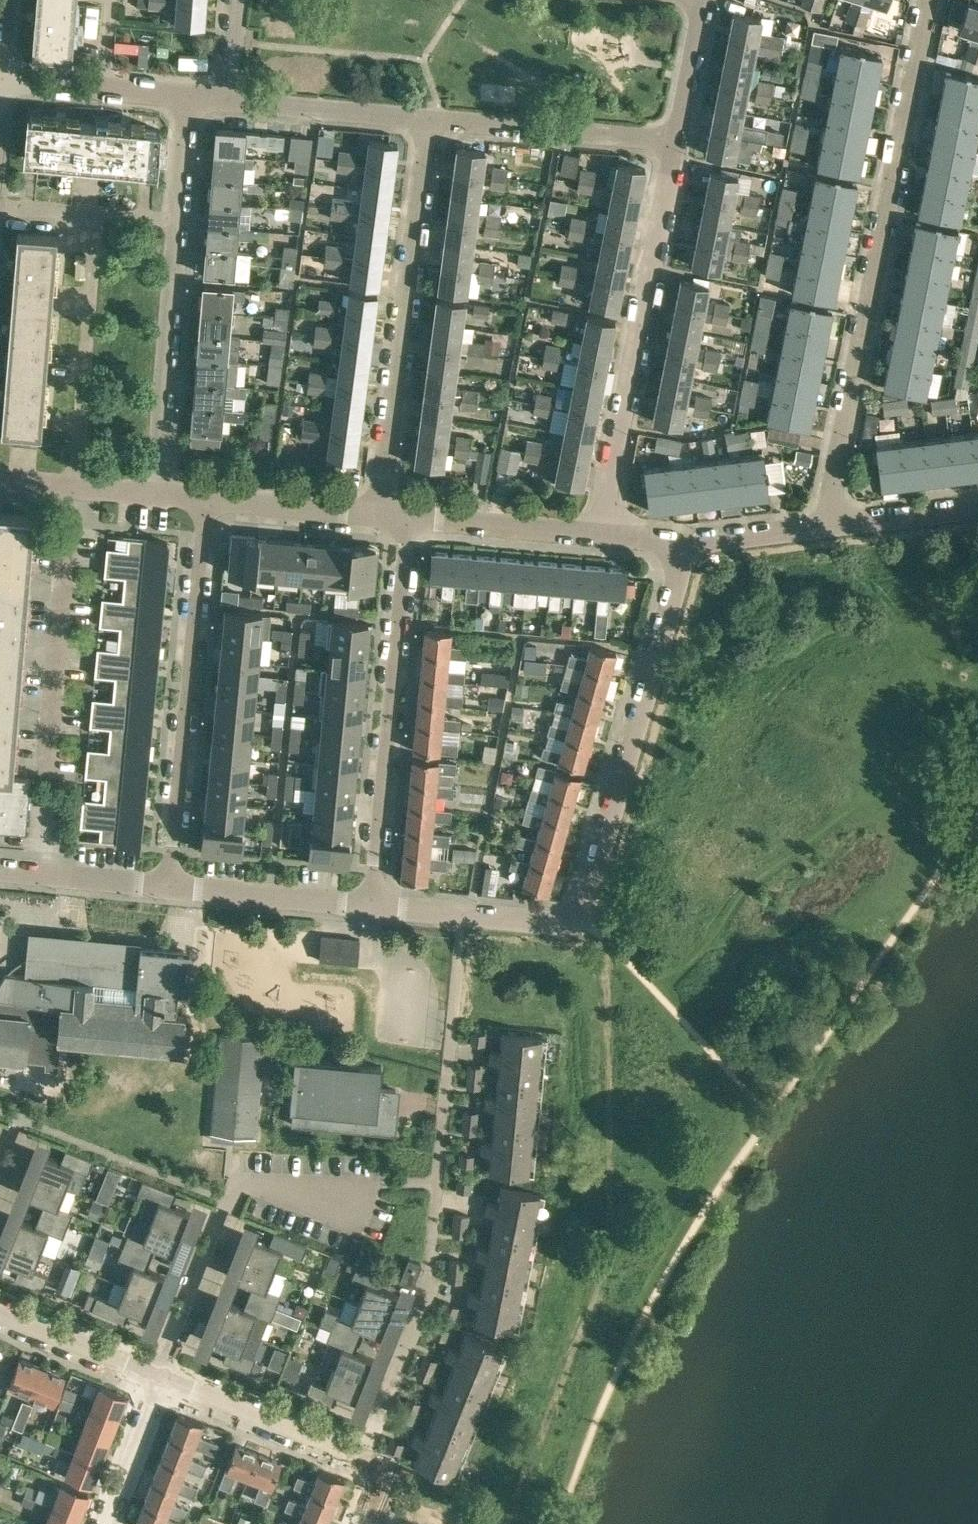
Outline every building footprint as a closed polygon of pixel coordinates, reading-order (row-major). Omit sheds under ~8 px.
[(32,51),(70,54),(75,0),(36,0),(32,51)] [(123,5),(163,9),(164,0),(124,0),(123,5)] [(179,0),(178,0),(176,24),(204,26),(206,2),(179,0)] [(810,8),(819,11),(822,0),(813,0),(810,8)] [(856,23),(865,25),(872,2),(886,7),(888,0),(863,0),(861,8),(856,23)] [(876,34),(894,38),(897,25),(907,27),(912,6),(899,3),(898,11),(882,8),(876,34)] [(967,3),(958,30),(971,34),(964,57),(974,60),(977,47),(977,6),(967,3)] [(861,8),(850,5),(845,19),(856,23),(861,8)] [(729,36),(756,41),(765,43),(780,46),(782,35),(767,32),(758,31),(761,18),(733,13),(729,36)] [(856,23),(853,33),(862,35),(865,25),(856,23)] [(835,46),(838,34),(813,30),(811,42),(835,46)] [(729,36),(724,60),(752,65),(756,41),(729,36)] [(780,46),(765,43),(763,53),(778,57),(780,46)] [(840,47),(836,71),(877,79),(882,55),(840,47)] [(805,71),(818,74),(820,62),(807,59),(805,71)] [(724,60),(720,83),(747,88),(752,65),(724,60)] [(772,67),(770,77),(781,79),(783,69),(772,67)] [(816,86),(818,74),(805,71),(803,83),(816,86)] [(836,71),(831,94),(872,102),(877,79),(836,71)] [(941,95),(977,103),(977,78),(946,72),(941,95)] [(758,80),(756,90),(771,93),(773,82),(758,80)] [(720,83),(715,107),(743,112),(747,88),(720,83)] [(816,86),(803,83),(800,95),(813,98),(816,86)] [(771,93),(756,90),(754,100),(769,103),(771,93)] [(831,94),(826,118),(868,126),(872,102),(831,94)] [(936,119),(977,127),(977,123),(977,103),(941,95),(936,119)] [(715,107),(711,130),(738,135),(743,112),(715,107)] [(93,122),(27,116),(24,156),(89,162),(93,122)] [(826,118),(822,142),(863,150),(868,126),(826,118)] [(936,119),(932,143),(972,151),(977,127),(936,119)] [(155,168),(159,129),(93,122),(89,162),(155,168)] [(794,124),(792,136),(806,139),(808,127),(794,124)] [(217,128),(215,152),(243,154),(244,142),(282,145),(283,133),(217,128)] [(738,135),(711,130),(706,154),(734,159),(738,135)] [(291,135),(288,157),(309,159),(312,137),(291,135)] [(806,139),(792,136),(790,148),(803,152),(806,139)] [(762,140),(747,137),(744,147),(760,150),(762,140)] [(370,140),(367,163),(393,167),(396,143),(370,140)] [(771,152),(783,154),(785,144),(780,143),(773,142),(771,152)] [(863,150),(822,142),(817,166),(858,174),(863,150)] [(932,143),(927,166),(968,175),(972,151),(932,143)] [(340,148),(338,159),(354,162),(356,151),(340,148)] [(458,148),(455,172),(481,176),(484,152),(458,148)] [(564,151),(560,171),(576,174),(580,154),(564,151)] [(215,152),(213,176),(241,178),(242,165),(253,166),(253,156),(243,155),(243,154),(215,152)] [(309,159),(288,157),(288,158),(295,158),(294,170),(307,172),(309,159)] [(354,162),(338,159),(336,170),(352,173),(354,162)] [(367,163),(363,187),(390,191),(393,167),(367,163)] [(618,164),(613,188),(640,193),(645,170),(618,164)] [(492,166),(491,177),(507,178),(508,168),(492,166)] [(927,166),(922,190),(963,198),(968,175),(927,166)] [(596,172),(580,169),(578,180),(595,182),(596,172)] [(712,171),(707,195),(733,200),(738,177),(712,171)] [(455,172),(452,196),(478,199),(481,176),(455,172)] [(816,173),(811,197),(852,206),(857,182),(816,173)] [(213,176),(211,200),(239,202),(240,189),(260,190),(261,181),(241,180),(241,178),(213,176)] [(507,178),(491,177),(490,187),(506,189),(507,178)] [(595,182),(578,180),(577,190),(593,192),(595,182)] [(781,191),(780,198),(793,201),(794,194),(795,189),(782,186),(781,191)] [(332,197),(331,207),(347,209),(360,211),(387,214),(390,191),(363,187),(362,202),(332,197)] [(613,188),(608,211),(635,216),(640,193),(613,188)] [(963,198),(922,190),(917,214),(958,222),(963,198)] [(707,195),(702,219),(729,224),(733,200),(707,195)] [(452,196),(448,219),(474,223),(485,224),(500,226),(500,225),(516,227),(518,215),(501,213),(501,215),(476,212),(478,199),(452,196)] [(290,197),(289,206),(303,207),(304,199),(290,197)] [(811,197),(806,219),(806,221),(847,229),(852,206),(811,197)] [(793,201),(780,198),(777,210),(791,212),(793,201)] [(211,200),(209,224),(237,227),(239,202),(211,200)] [(742,202),(740,212),(748,214),(755,215),(757,205),(753,204),(742,202)] [(303,207),(289,206),(287,218),(301,220),(303,207)] [(346,220),(347,209),(331,207),(331,210),(330,218),(346,220)] [(806,221),(806,219),(790,216),(791,212),(777,210),(776,215),(775,222),(788,225),(787,229),(804,232),(801,245),(843,253),(847,229),(806,221)] [(359,221),(357,235),(384,238),(387,214),(360,211),(359,221)] [(608,211),(603,234),(631,240),(635,216),(608,211)] [(571,216),(569,226),(584,229),(586,218),(571,216)] [(471,246),(474,223),(448,219),(445,243),(471,246)] [(702,219),(697,242),(724,248),(729,224),(702,219)] [(915,222),(910,246),(952,254),(957,230),(915,222)] [(209,224),(207,249),(235,251),(236,237),(253,238),(254,229),(237,227),(209,224)] [(483,234),(499,236),(500,226),(485,224),(483,234)] [(584,229),(569,226),(567,237),(582,239),(584,229)] [(55,234),(18,231),(2,428),(40,431),(55,234)] [(603,234),(599,258),(626,263),(631,240),(603,234)] [(357,235),(356,248),(354,257),(354,258),(380,262),(384,238),(357,235)] [(750,241),(748,251),(759,253),(761,243),(750,241)] [(724,248),(697,242),(693,266),(719,271),(724,248)] [(445,243),(442,267),(494,274),(495,263),(469,259),(471,246),(445,243)] [(284,244),(282,254),(296,256),(297,246),(284,244)] [(325,254),(343,257),(344,246),(326,244),(326,250),(325,254)] [(801,245),(797,269),(838,277),(843,253),(801,245)] [(910,246),(906,269),(947,278),(952,254),(910,246)] [(235,251),(207,249),(206,273),(233,275),(235,251)] [(769,251),(767,263),(780,266),(783,253),(769,251)] [(519,252),(517,264),(529,266),(530,254),(519,252)] [(296,256),(282,254),(281,266),(295,267),(295,265),(296,256)] [(341,266),(343,257),(325,254),(324,264),(341,266)] [(380,262),(354,258),(351,282),(377,286),(380,262)] [(599,258),(594,281),(621,286),(626,263),(599,258)] [(577,265),(561,262),(559,272),(575,275),(577,265)] [(780,266),(767,263),(765,275),(778,278),(780,266)] [(492,283),(494,274),(442,267),(439,290),(465,294),(467,280),(477,281),(492,283)] [(838,277),(797,269),(792,293),(833,301),(838,277)] [(906,269),(901,293),(942,301),(947,278),(906,269)] [(575,275),(559,272),(557,282),(573,285),(575,275)] [(682,279),(677,303),(704,309),(709,285),(682,279)] [(621,286),(594,281),(589,304),(617,310),(621,286)] [(204,283),(202,308),(231,310),(232,297),(244,298),(245,289),(233,288),(233,285),(204,283)] [(351,291),(347,314),(374,318),(377,294),(351,291)] [(901,293),(896,317),(938,325),(942,301),(901,293)] [(971,293),(969,303),(977,305),(977,294),(971,293)] [(318,297),(316,310),(334,313),(336,300),(318,297)] [(464,302),(437,298),(434,322),(461,325),(464,302)] [(790,301),(785,325),(827,333),(831,309),(790,301)] [(489,304),(474,302),(472,314),(472,315),(488,317),(489,304)] [(677,303),(672,327),(700,332),(704,309),(677,303)] [(977,315),(977,305),(969,303),(967,313),(977,315)] [(276,306),(275,314),(288,315),(289,308),(276,306)] [(202,308),(200,332),(229,334),(230,322),(234,322),(235,312),(231,312),(231,310),(202,308)] [(550,321),(566,324),(568,312),(553,309),(550,321)] [(757,313),(755,325),(768,328),(771,315),(757,313)] [(967,313),(965,323),(977,326),(977,315),(967,313)] [(288,315),(275,314),(273,326),(287,328),(288,315)] [(347,314),(344,338),(370,341),(374,318),(347,314)] [(588,316),(583,339),(609,345),(614,322),(588,316)] [(742,316),(740,327),(749,329),(751,318),(742,316)] [(896,317),(891,340),(933,348),(938,325),(896,317)] [(434,322),(431,345),(458,349),(468,350),(483,352),(484,341),(459,337),(461,325),(434,322)] [(316,323),(314,334),(332,337),(334,325),(316,323)] [(965,323),(963,333),(977,336),(977,329),(977,326),(965,323)] [(752,337),(766,340),(768,328),(755,325),(752,337)] [(785,325),(780,348),(822,356),(827,333),(785,325)] [(263,327),(262,337),(286,338),(287,330),(263,327)] [(672,327),(667,350),(695,356),(700,332),(672,327)] [(200,332),(199,356),(238,359),(239,347),(240,337),(229,336),(229,334),(200,332)] [(332,337),(314,334),(303,332),(301,342),(330,346),(332,337)] [(963,333),(961,344),(975,346),(977,336),(963,333)] [(765,345),(766,340),(752,337),(750,349),(763,352),(765,345)] [(344,338),(341,361),(367,365),(370,341),(344,338)] [(583,339),(578,362),(604,368),(609,345),(583,339)] [(891,340),(887,364),(928,372),(933,348),(891,340)] [(546,344),(544,355),(559,358),(561,347),(546,344)] [(973,356),(975,346),(961,344),(959,354),(973,356)] [(428,369),(455,372),(458,349),(431,345),(428,369)] [(822,356),(780,348),(765,345),(763,352),(762,355),(778,359),(776,372),(817,380),(822,356)] [(696,374),(722,374),(722,349),(696,348),(696,374)] [(482,361),(483,352),(468,350),(467,361),(481,363),(482,361)] [(667,350),(663,374),(690,379),(695,356),(667,350)] [(270,353),(268,361),(283,362),(284,355),(270,353)] [(971,366),(973,356),(959,354),(957,364),(971,366)] [(556,369),(559,358),(544,355),(541,366),(556,369)] [(199,356),(197,380),(236,383),(238,359),(199,356)] [(283,362),(268,361),(267,374),(281,375),(283,362)] [(341,361),(338,385),(364,388),(367,365),(341,361)] [(578,362),(573,385),(599,391),(604,368),(578,362)] [(928,372),(887,364),(882,387),(924,396),(928,372)] [(971,366),(957,364),(955,374),(969,376),(971,366)] [(428,369),(425,392),(452,396),(455,372),(428,369)] [(325,373),(310,370),(308,381),(323,383),(325,373)] [(776,372),(771,395),(813,404),(817,380),(776,372)] [(663,374),(658,398),(685,403),(690,379),(663,374)] [(967,387),(969,376),(955,374),(953,384),(967,387)] [(744,377),(742,390),(755,392),(758,380),(744,377)] [(197,380),(195,404),(223,406),(224,395),(246,396),(246,385),(236,384),(236,383),(197,380)] [(297,381),(295,389),(307,391),(308,385),(308,383),(297,381)] [(307,391),(322,393),(323,383),(308,381),(308,383),(307,391)] [(361,411),(364,388),(338,385),(335,408),(361,411)] [(573,385),(568,409),(594,414),(599,391),(573,385)] [(463,387),(462,398),(476,400),(477,390),(463,387)] [(755,392),(742,390),(739,402),(753,405),(755,392)] [(425,392),(422,416),(449,419),(452,396),(425,392)] [(537,392),(535,402),(550,405),(552,395),(537,392)] [(694,405),(708,408),(711,397),(697,394),(694,405)] [(813,404),(771,395),(767,419),(808,427),(813,404)] [(906,397),(893,399),(894,413),(908,412),(906,397)] [(955,397),(941,398),(943,412),(956,410),(955,397)] [(476,400),(462,398),(460,408),(474,410),(476,400)] [(685,403),(658,398),(653,421),(681,427),(685,403)] [(943,412),(941,398),(930,400),(932,414),(943,412)] [(894,413),(893,399),(881,400),(883,415),(894,413)] [(263,401),(262,409),(276,410),(277,402),(263,401)] [(550,405),(535,402),(533,412),(548,415),(550,405)] [(283,403),(282,413),(291,415),(293,404),(283,403)] [(195,404),(192,437),(192,445),(220,447),(221,441),(222,418),(243,420),(244,410),(223,408),(223,406),(195,404)] [(335,408),(332,431),(358,435),(361,411),(335,408)] [(276,410),(262,409),(258,437),(272,439),(276,410)] [(568,409),(564,432),(589,437),(594,414),(568,409)] [(874,433),(878,413),(866,410),(860,442),(876,445),(874,433)] [(422,416),(419,439),(445,443),(449,419),(422,416)] [(303,417),(302,428),(320,430),(321,419),(303,417)] [(800,447),(802,433),(769,426),(766,440),(800,447)] [(320,430),(302,428),(301,439),(319,441),(320,430)] [(724,432),(727,448),(738,447),(736,432),(734,433),(734,430),(724,432)] [(39,433),(11,431),(11,442),(38,444),(39,433)] [(358,435),(332,431),(328,455),(354,458),(358,435)] [(746,431),(736,432),(738,447),(748,445),(746,431)] [(564,432),(559,455),(584,460),(589,437),(564,432)] [(970,433),(975,475),(977,474),(977,432),(970,433)] [(457,433),(455,444),(471,446),(472,435),(457,433)] [(970,433),(946,436),(951,478),(975,475),(970,433)] [(666,452),(664,437),(656,435),(653,449),(666,452)] [(946,436),(922,439),(928,481),(951,478),(946,436)] [(681,440),(664,437),(666,452),(677,454),(681,440)] [(712,437),(700,438),(702,455),(714,454),(712,437)] [(445,443),(419,439),(416,463),(442,466),(445,443)] [(543,442),(527,439),(525,449),(541,452),(543,442)] [(922,439),(898,442),(904,484),(928,481),(922,439)] [(904,484),(898,442),(876,445),(874,445),(875,448),(871,451),(872,460),(876,461),(880,487),(904,484)] [(471,447),(471,446),(455,444),(454,455),(469,457),(470,449),(471,447)] [(478,448),(471,447),(470,449),(469,457),(476,458),(478,448)] [(513,469),(516,449),(502,447),(499,467),(513,469)] [(488,472),(492,451),(478,448),(474,469),(488,472)] [(541,452),(525,449),(523,459),(539,462),(541,452)] [(811,452),(796,449),(794,462),(809,465),(811,452)] [(763,453),(739,457),(745,498),(769,495),(763,453)] [(584,460),(559,455),(554,478),(579,483),(584,460)] [(739,457),(716,460),(721,502),(745,498),(739,457)] [(716,460),(692,463),(697,505),(721,502),(716,460)] [(692,463),(668,466),(674,508),(697,505),(692,463)] [(644,470),(644,472),(640,475),(642,485),(646,486),(650,511),(674,508),(668,466),(644,470)] [(34,516),(0,513),(0,776),(10,777),(34,516)] [(252,574),(256,537),(234,534),(230,572),(252,574)] [(107,547),(106,560),(166,566),(168,541),(109,535),(129,537),(128,549),(107,547)] [(258,537),(256,537),(252,574),(255,575),(255,573),(276,575),(280,540),(258,538),(258,537)] [(304,542),(280,540),(276,575),(300,577),(304,542)] [(328,544),(304,542),(300,577),(301,577),(300,582),(324,584),(328,544)] [(351,546),(328,544),(324,584),(326,584),(327,580),(347,581),(347,583),(348,583),(352,545),(351,545),(351,546)] [(375,547),(352,545),(348,583),(372,585),(375,547)] [(430,577),(454,579),(457,554),(433,552),(430,577)] [(457,554),(454,579),(479,581),(481,556),(457,554)] [(481,556),(479,581),(503,584),(505,558),(481,556)] [(505,558),(503,584),(527,586),(529,560),(505,558)] [(163,591),(166,566),(106,560),(105,575),(125,577),(124,588),(163,591)] [(529,560),(527,586),(551,588),(553,563),(529,560)] [(553,563),(551,588),(575,590),(578,565),(553,563)] [(578,565),(575,590),(599,593),(602,567),(578,565)] [(602,567),(599,593),(624,595),(625,582),(626,569),(602,567)] [(633,596),(634,583),(625,582),(624,595),(633,596)] [(161,617),(163,591),(124,588),(123,599),(103,597),(101,611),(161,617)] [(252,606),(252,596),(238,595),(237,604),(252,606)] [(261,607),(262,597),(252,596),(252,606),(261,607)] [(298,610),(299,601),(286,599),(285,609),(295,610),(298,610)] [(309,611),(310,602),(299,601),(298,610),(309,611)] [(344,614),(345,605),(334,604),(333,613),(344,614)] [(344,614),(357,616),(358,606),(345,605),(344,614)] [(225,634),(260,638),(262,613),(227,610),(225,634)] [(158,642),(161,617),(101,611),(100,625),(120,627),(119,638),(158,642)] [(520,629),(520,616),(507,615),(506,629),(520,629)] [(474,627),(482,628),(484,617),(475,616),(475,617),(474,627)] [(325,644),(365,648),(368,623),(328,619),(325,644)] [(562,622),(561,635),(568,636),(569,623),(562,622)] [(570,623),(569,636),(581,637),(582,624),(570,623)] [(290,641),(291,629),(282,628),(281,640),(290,641)] [(422,654),(448,656),(465,658),(466,647),(449,645),(450,631),(424,629),(422,654)] [(308,643),(309,631),(299,630),(298,642),(308,643)] [(257,662),(260,638),(225,634),(222,658),(257,662)] [(156,667),(158,642),(119,638),(118,649),(98,647),(96,661),(156,667)] [(290,641),(281,640),(280,652),(289,653),(290,641)] [(308,643),(298,642),(297,653),(307,654),(308,643)] [(523,657),(535,658),(536,644),(524,642),(523,657)] [(363,671),(365,648),(325,644),(330,645),(328,667),(321,666),(321,667),(363,671)] [(608,676),(615,651),(591,644),(587,660),(569,654),(566,663),(584,669),(608,676)] [(422,654),(419,678),(445,680),(463,682),(464,670),(447,669),(448,656),(422,654)] [(255,686),(257,662),(222,658),(220,682),(255,686)] [(153,692),(156,667),(96,661),(95,675),(115,677),(114,688),(153,692)] [(361,695),(363,671),(321,667),(318,691),(361,695)] [(608,676),(584,669),(580,683),(562,677),(560,686),(578,692),(602,699),(608,676)] [(494,671),(493,684),(506,686),(508,673),(494,671)] [(286,689),(287,677),(277,676),(276,688),(286,689)] [(305,678),(295,677),(294,690),(303,691),(305,678)] [(417,702),(443,704),(461,706),(462,695),(444,693),(445,680),(419,678),(417,702)] [(253,710),(255,686),(220,682),(217,706),(253,710)] [(528,683),(516,682),(514,694),(526,695),(528,683)] [(151,717),(153,692),(114,688),(113,699),(93,697),(92,711),(151,717)] [(286,689),(276,688),(275,700),(285,701),(286,689)] [(303,691),(294,690),(293,701),(303,702),(303,691)] [(359,719),(361,695),(318,691),(318,692),(321,692),(319,715),(359,719)] [(602,699),(578,692),(574,704),(556,699),(553,710),(571,715),(595,722),(602,699)] [(503,697),(489,696),(487,708),(502,710),(503,697)] [(415,725),(441,727),(458,729),(460,718),(442,717),(443,704),(417,702),(415,725)] [(511,717),(521,718),(522,706),(512,705),(511,717)] [(250,734),(253,710),(217,706),(215,730),(250,734)] [(148,742),(151,717),(92,711),(90,725),(110,727),(109,738),(148,742)] [(357,743),(359,719),(319,715),(318,718),(323,718),(321,740),(357,743)] [(595,722),(571,715),(567,729),(549,723),(547,733),(565,738),(589,745),(595,722)] [(281,737),(282,724),(273,723),(272,736),(281,737)] [(300,726),(290,725),(289,737),(299,738),(300,726)] [(412,749),(456,753),(457,742),(440,741),(441,727),(415,725),(412,749)] [(248,757),(250,734),(215,730),(213,754),(248,757)] [(281,737),(272,736),(271,747),(280,748),(281,737)] [(299,738),(289,737),(288,749),(298,750),(299,738)] [(146,767),(148,742),(109,738),(108,749),(88,747),(87,761),(146,767)] [(589,745),(565,738),(561,751),(543,746),(540,756),(582,768),(589,745)] [(354,767),(357,743),(321,740),(316,740),(314,763),(354,767)] [(493,761),(496,746),(484,743),(481,759),(493,761)] [(245,781),(248,757),(213,754),(210,778),(245,781)] [(455,773),(456,762),(438,760),(412,757),(409,781),(435,784),(437,771),(455,773)] [(143,792),(146,767),(87,761),(85,775),(105,777),(104,788),(143,792)] [(352,791),(354,767),(314,763),(314,766),(319,766),(317,788),(352,791)] [(553,780),(549,792),(574,799),(580,776),(537,764),(534,775),(553,780)] [(276,784),(277,772),(267,771),(266,783),(276,784)] [(294,786),(295,774),(286,773),(285,785),(294,786)] [(0,776),(0,830),(26,832),(31,779),(10,777),(0,776)] [(243,805),(245,781),(210,778),(208,802),(243,805)] [(452,796),(453,786),(435,784),(409,781),(407,805),(433,808),(434,795),(452,796)] [(276,784),(266,783),(266,796),(275,796),(276,784)] [(293,798),(294,786),(285,785),(284,797),(293,798)] [(546,803),(543,815),(567,822),(574,799),(549,792),(531,787),(528,798),(546,803)] [(141,817),(143,792),(104,788),(103,799),(83,797),(82,811),(141,817)] [(350,815),(352,791),(317,788),(314,812),(350,815)] [(240,828),(243,805),(208,802),(205,825),(204,825),(242,829),(242,828),(240,828)] [(450,820),(451,810),(433,808),(407,805),(405,829),(431,832),(432,819),(450,820)] [(540,826),(536,839),(561,846),(567,822),(543,815),(524,810),(522,821),(540,826)] [(138,843),(141,817),(82,811),(81,825),(100,827),(99,839),(79,837),(79,838),(138,843)] [(348,838),(350,815),(314,812),(312,835),(311,835),(349,839),(349,838),(348,838)] [(262,831),(272,832),(273,820),(264,819),(262,831)] [(280,832),(290,833),(291,821),(281,820),(280,832)] [(242,829),(204,825),(201,849),(239,853),(242,829)] [(448,845),(449,833),(431,832),(405,829),(403,853),(429,856),(430,843),(448,845)] [(271,844),(272,832),(262,831),(261,843),(271,844)] [(290,833),(280,832),(279,844),(289,845),(290,833)] [(534,849),(530,862),(554,869),(561,846),(536,839),(518,834),(515,843),(526,846),(525,847),(534,849)] [(347,863),(349,839),(311,835),(309,859),(347,863)] [(452,846),(451,858),(473,860),(474,848),(452,846)] [(445,867),(446,858),(429,856),(403,853),(400,877),(426,880),(427,868),(436,869),(436,867),(445,867)] [(524,885),(548,892),(554,869),(530,862),(511,857),(508,868),(519,871),(527,872),(524,885)] [(320,934),(318,961),(357,965),(360,938),(320,934)] [(21,1059),(21,1058),(46,1060),(45,1067),(57,1068),(59,1046),(57,1046),(58,1037),(69,1038),(182,1049),(185,1015),(175,1014),(181,950),(65,940),(64,955),(45,954),(44,954),(40,954),(33,955),(29,956),(26,958),(26,959),(27,959),(25,974),(7,973),(7,972),(5,974),(3,977),(1,981),(0,983),(0,1057),(21,1059)] [(484,1044),(486,1033),(471,1032),(469,1043),(484,1044)] [(542,1082),(546,1036),(501,1033),(499,1050),(492,1049),(488,1060),(498,1061),(496,1078),(542,1082)] [(251,1128),(259,1050),(219,1047),(216,1082),(212,1125),(232,1126),(251,1128)] [(394,1134),(397,1109),(393,1109),(395,1089),(380,1088),(380,1066),(294,1057),(289,1107),(292,1108),(291,1124),(394,1134)] [(467,1064),(466,1076),(481,1077),(483,1066),(467,1064)] [(481,1077),(466,1076),(465,1087),(480,1088),(481,1077)] [(538,1128),(542,1082),(496,1078),(495,1095),(485,1094),(484,1104),(494,1105),(493,1124),(538,1128)] [(463,1110),(462,1121),(477,1122),(478,1111),(463,1110)] [(477,1122),(462,1121),(461,1132),(476,1133),(477,1122)] [(534,1173),(538,1128),(493,1124),(491,1140),(480,1140),(479,1150),(490,1151),(488,1169),(534,1173)] [(26,1170),(26,1171),(65,1187),(73,1167),(88,1173),(93,1160),(65,1149),(60,1161),(36,1151),(28,1171),(26,1170)] [(472,1166),(474,1154),(459,1153),(458,1165),(472,1166)] [(101,1183),(113,1188),(119,1172),(107,1167),(101,1183)] [(65,1187),(26,1171),(26,1172),(27,1173),(19,1193),(44,1202),(40,1214),(67,1225),(72,1212),(57,1206),(65,1187)] [(470,1192),(471,1180),(456,1179),(455,1191),(470,1192)] [(138,1193),(143,1195),(148,1197),(141,1216),(150,1220),(150,1221),(189,1236),(189,1235),(188,1234),(196,1215),(171,1205),(176,1193),(143,1180),(138,1193)] [(534,1239),(543,1194),(499,1185),(496,1202),(486,1200),(484,1210),(493,1212),(490,1230),(534,1239)] [(106,1204),(93,1199),(87,1216),(100,1221),(106,1204)] [(453,1213),(452,1223),(467,1226),(468,1214),(453,1213)] [(1,1235),(40,1251),(47,1231),(62,1237),(67,1225),(40,1214),(35,1225),(10,1215),(2,1235),(1,1235)] [(189,1236),(150,1221),(142,1240),(128,1234),(123,1247),(150,1258),(155,1246),(179,1256),(187,1236),(189,1237),(189,1236)] [(467,1226),(452,1223),(451,1235),(466,1237),(467,1226)] [(526,1284),(534,1239),(490,1230),(487,1246),(477,1245),(475,1256),(485,1258),(481,1275),(526,1284)] [(301,1258),(306,1245),(274,1232),(269,1244),(244,1234),(236,1254),(235,1253),(234,1254),(273,1269),(281,1250),(301,1258)] [(1,1235),(0,1236),(2,1237),(0,1241),(0,1259),(19,1266),(14,1278),(41,1289),(47,1276),(32,1270),(40,1251),(1,1235)] [(150,1258),(123,1247),(118,1259),(132,1265),(125,1284),(164,1300),(164,1299),(162,1299),(170,1279),(146,1269),(150,1258)] [(273,1269),(234,1254),(236,1255),(228,1275),(252,1285),(248,1296),(275,1307),(280,1295),(266,1289),(273,1269)] [(411,1284),(420,1261),(408,1257),(400,1279),(411,1284)] [(449,1258),(448,1268),(462,1271),(464,1260),(449,1258)] [(357,1265),(353,1264),(348,1262),(346,1268),(354,1272),(357,1265)] [(366,1284),(359,1303),(398,1318),(396,1317),(404,1297),(380,1287),(384,1276),(357,1265),(352,1278),(366,1284)] [(462,1271),(448,1268),(447,1281),(461,1282),(462,1271)] [(518,1328),(526,1284),(481,1275),(478,1292),(469,1290),(466,1300),(476,1302),(473,1319),(518,1328)] [(55,1289),(71,1296),(75,1284),(60,1278),(55,1289)] [(85,1305),(97,1310),(97,1311),(125,1322),(129,1310),(154,1320),(162,1300),(163,1301),(164,1300),(125,1284),(117,1304),(90,1293),(85,1305)] [(248,1333),(260,1338),(267,1319),(270,1320),(275,1307),(248,1296),(243,1308),(219,1298),(211,1318),(209,1317),(209,1318),(248,1333)] [(454,1317),(459,1306),(445,1301),(441,1311),(454,1317)] [(292,1312),(302,1316),(306,1305),(300,1303),(295,1305),(292,1312)] [(332,1328),(331,1329),(359,1340),(363,1329),(388,1338),(396,1319),(397,1319),(398,1318),(359,1303),(351,1322),(338,1317),(340,1314),(326,1308),(320,1323),(332,1328)] [(293,1314),(289,1325),(296,1327),(300,1317),(293,1314)] [(252,1357),(260,1338),(248,1333),(209,1318),(209,1319),(210,1319),(202,1339),(227,1349),(222,1361),(250,1372),(254,1360),(255,1359),(252,1357)] [(445,1340),(450,1330),(436,1324),(431,1335),(445,1340)] [(354,1352),(359,1340),(331,1329),(326,1342),(329,1343),(321,1362),(333,1367),(372,1382),(371,1381),(379,1361),(354,1352)] [(488,1393),(505,1350),(463,1334),(457,1350),(449,1348),(443,1356),(453,1360),(447,1377),(488,1393)] [(5,1346),(2,1354),(9,1357),(12,1349),(5,1346)] [(424,1355),(419,1366),(433,1371),(437,1361),(424,1355)] [(291,1380),(299,1361),(288,1357),(280,1376),(291,1380)] [(9,1384),(29,1392),(39,1366),(19,1358),(9,1384)] [(6,1375),(10,1364),(0,1360),(0,1372),(6,1375)] [(250,1372),(257,1375),(262,1363),(254,1360),(250,1372)] [(39,1366),(29,1392),(52,1402),(63,1375),(39,1366)] [(433,1371),(419,1366),(415,1375),(429,1381),(433,1371)] [(372,1382),(333,1367),(325,1386),(311,1381),(305,1394),(333,1405),(338,1393),(362,1403),(370,1383),(372,1383),(372,1382)] [(471,1436),(488,1393),(447,1377),(441,1393),(432,1390),(426,1400),(436,1404),(430,1420),(471,1436)] [(100,1385),(91,1407),(115,1417),(124,1395),(100,1385)] [(65,1387),(61,1396),(73,1400),(77,1391),(65,1387)] [(73,1400),(61,1396),(58,1405),(69,1410),(73,1400)] [(406,1397),(402,1409),(415,1414),(420,1403),(406,1397)] [(23,1400),(12,1426),(16,1427),(26,1401),(23,1400)] [(26,1401),(16,1427),(23,1430),(33,1404),(26,1401)] [(91,1407),(82,1429),(107,1439),(115,1417),(91,1407)] [(415,1414),(402,1409),(398,1418),(412,1423),(415,1414)] [(56,1410),(53,1418),(61,1421),(64,1413),(56,1410)] [(179,1414),(170,1436),(192,1445),(193,1444),(214,1453),(219,1443),(197,1434),(201,1423),(179,1414)] [(454,1480),(471,1436),(430,1420),(423,1437),(415,1434),(410,1443),(419,1447),(413,1464),(454,1480)] [(82,1429),(73,1451),(98,1461),(107,1439),(82,1429)] [(48,1430),(44,1440),(56,1445),(60,1434),(48,1430)] [(17,1443),(40,1452),(41,1449),(44,1440),(22,1431),(17,1443)] [(192,1445),(170,1436),(161,1459),(183,1468),(183,1467),(201,1474),(205,1464),(187,1457),(192,1445)] [(400,1454),(404,1443),(390,1437),(386,1448),(400,1454)] [(56,1445),(44,1440),(41,1449),(52,1454),(56,1445)] [(247,1477),(256,1454),(234,1445),(224,1468),(225,1468),(218,1485),(229,1489),(235,1473),(247,1477)] [(98,1461),(73,1451),(64,1474),(88,1484),(98,1461)] [(278,1463),(256,1454),(247,1477),(260,1483),(254,1499),(265,1503),(271,1487),(269,1486),(278,1463)] [(179,1479),(183,1468),(161,1459),(152,1481),(174,1490),(193,1497),(197,1486),(179,1479)] [(310,1492),(310,1493),(332,1502),(342,1479),(320,1470),(314,1483),(297,1476),(293,1485),(310,1492)] [(174,1490),(152,1481),(143,1503),(165,1512),(183,1519),(188,1509),(169,1502),(174,1490)] [(52,1504),(52,1505),(78,1515),(86,1493),(61,1483),(56,1496),(20,1482),(17,1489),(25,1492),(24,1493),(35,1498),(52,1504)] [(32,1507),(35,1498),(24,1493),(20,1503),(32,1507)] [(301,1515),(323,1523),(332,1502),(310,1493),(305,1504),(289,1497),(285,1507),(301,1514),(301,1515)] [(143,1503),(134,1523),(161,1523),(165,1512),(143,1503)] [(45,1523),(74,1523),(78,1515),(52,1505),(45,1523)] [(213,1505),(209,1515),(212,1516),(216,1518),(220,1508),(213,1505)] [(202,1512),(197,1523),(209,1523),(212,1516),(202,1512)] [(250,1519),(240,1515),(237,1523),(248,1523),(250,1519)] [(301,1515),(297,1523),(323,1523),(301,1515)]
